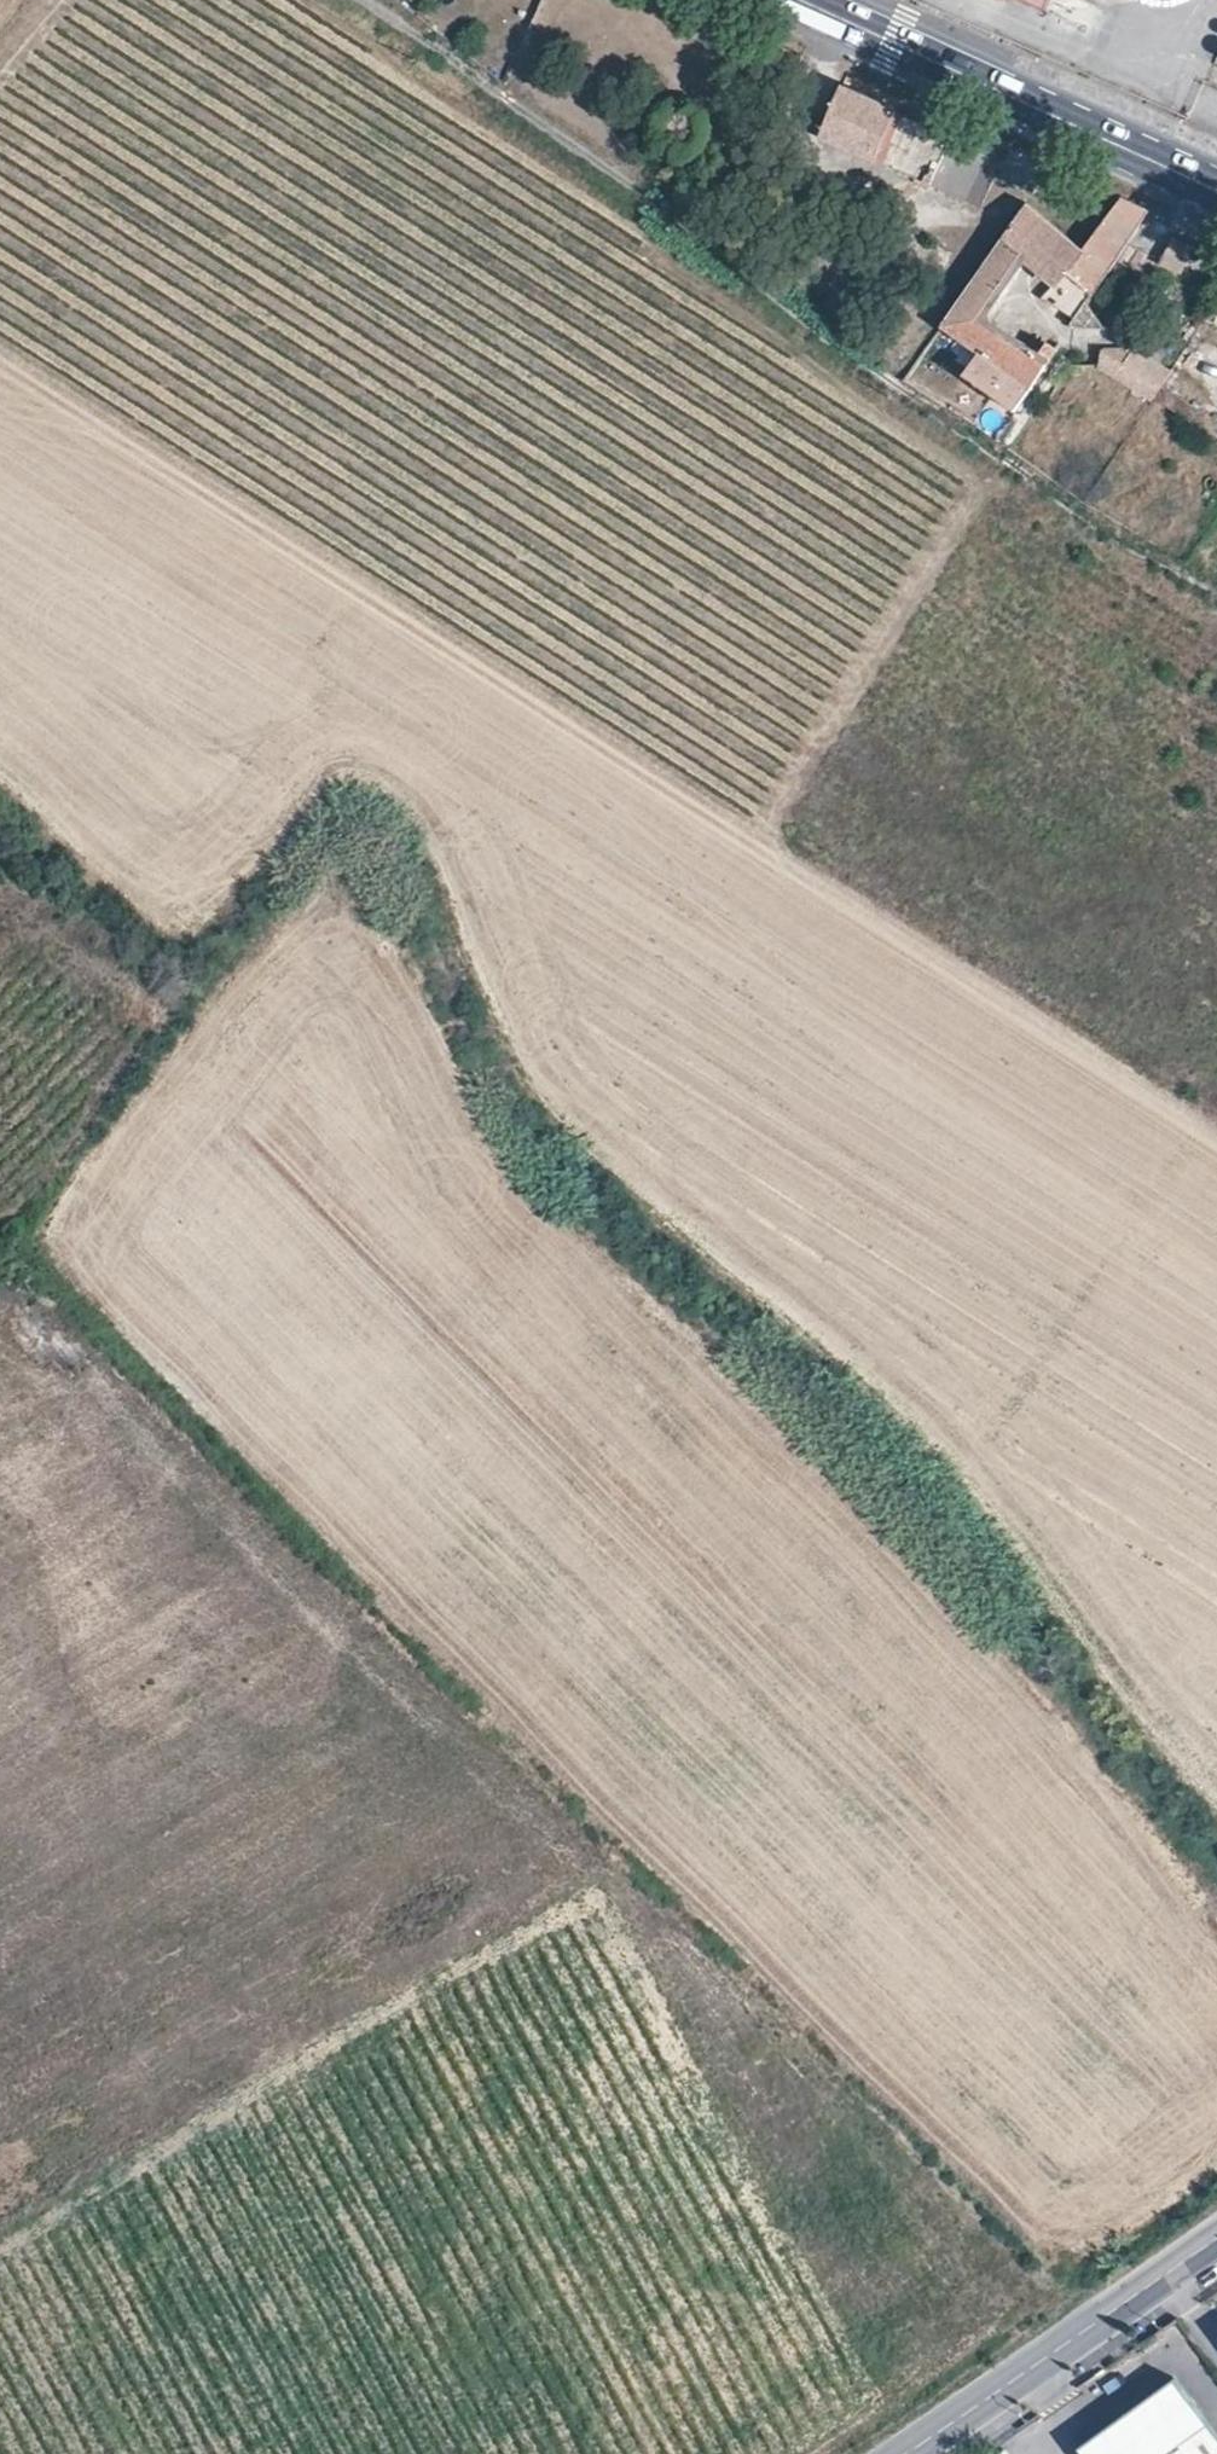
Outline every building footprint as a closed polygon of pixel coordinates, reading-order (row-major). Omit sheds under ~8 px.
[(984,147),(840,89),(822,139),(964,202),(984,147)] [(1150,208),(1123,197),(1085,244),(1028,206),(941,326),(974,349),(968,374),(1014,411),(1044,360),(984,319),(1037,244),(1098,289),(1150,208)] [(1172,237),(1160,266),(1184,276),(1196,247),(1172,237)] [(1127,363),(1158,385),(1167,372),(1136,350),(1127,363)] [(1081,2448),(1085,2453),(1216,2453),(1216,2435),(1176,2379),(1081,2448)]
